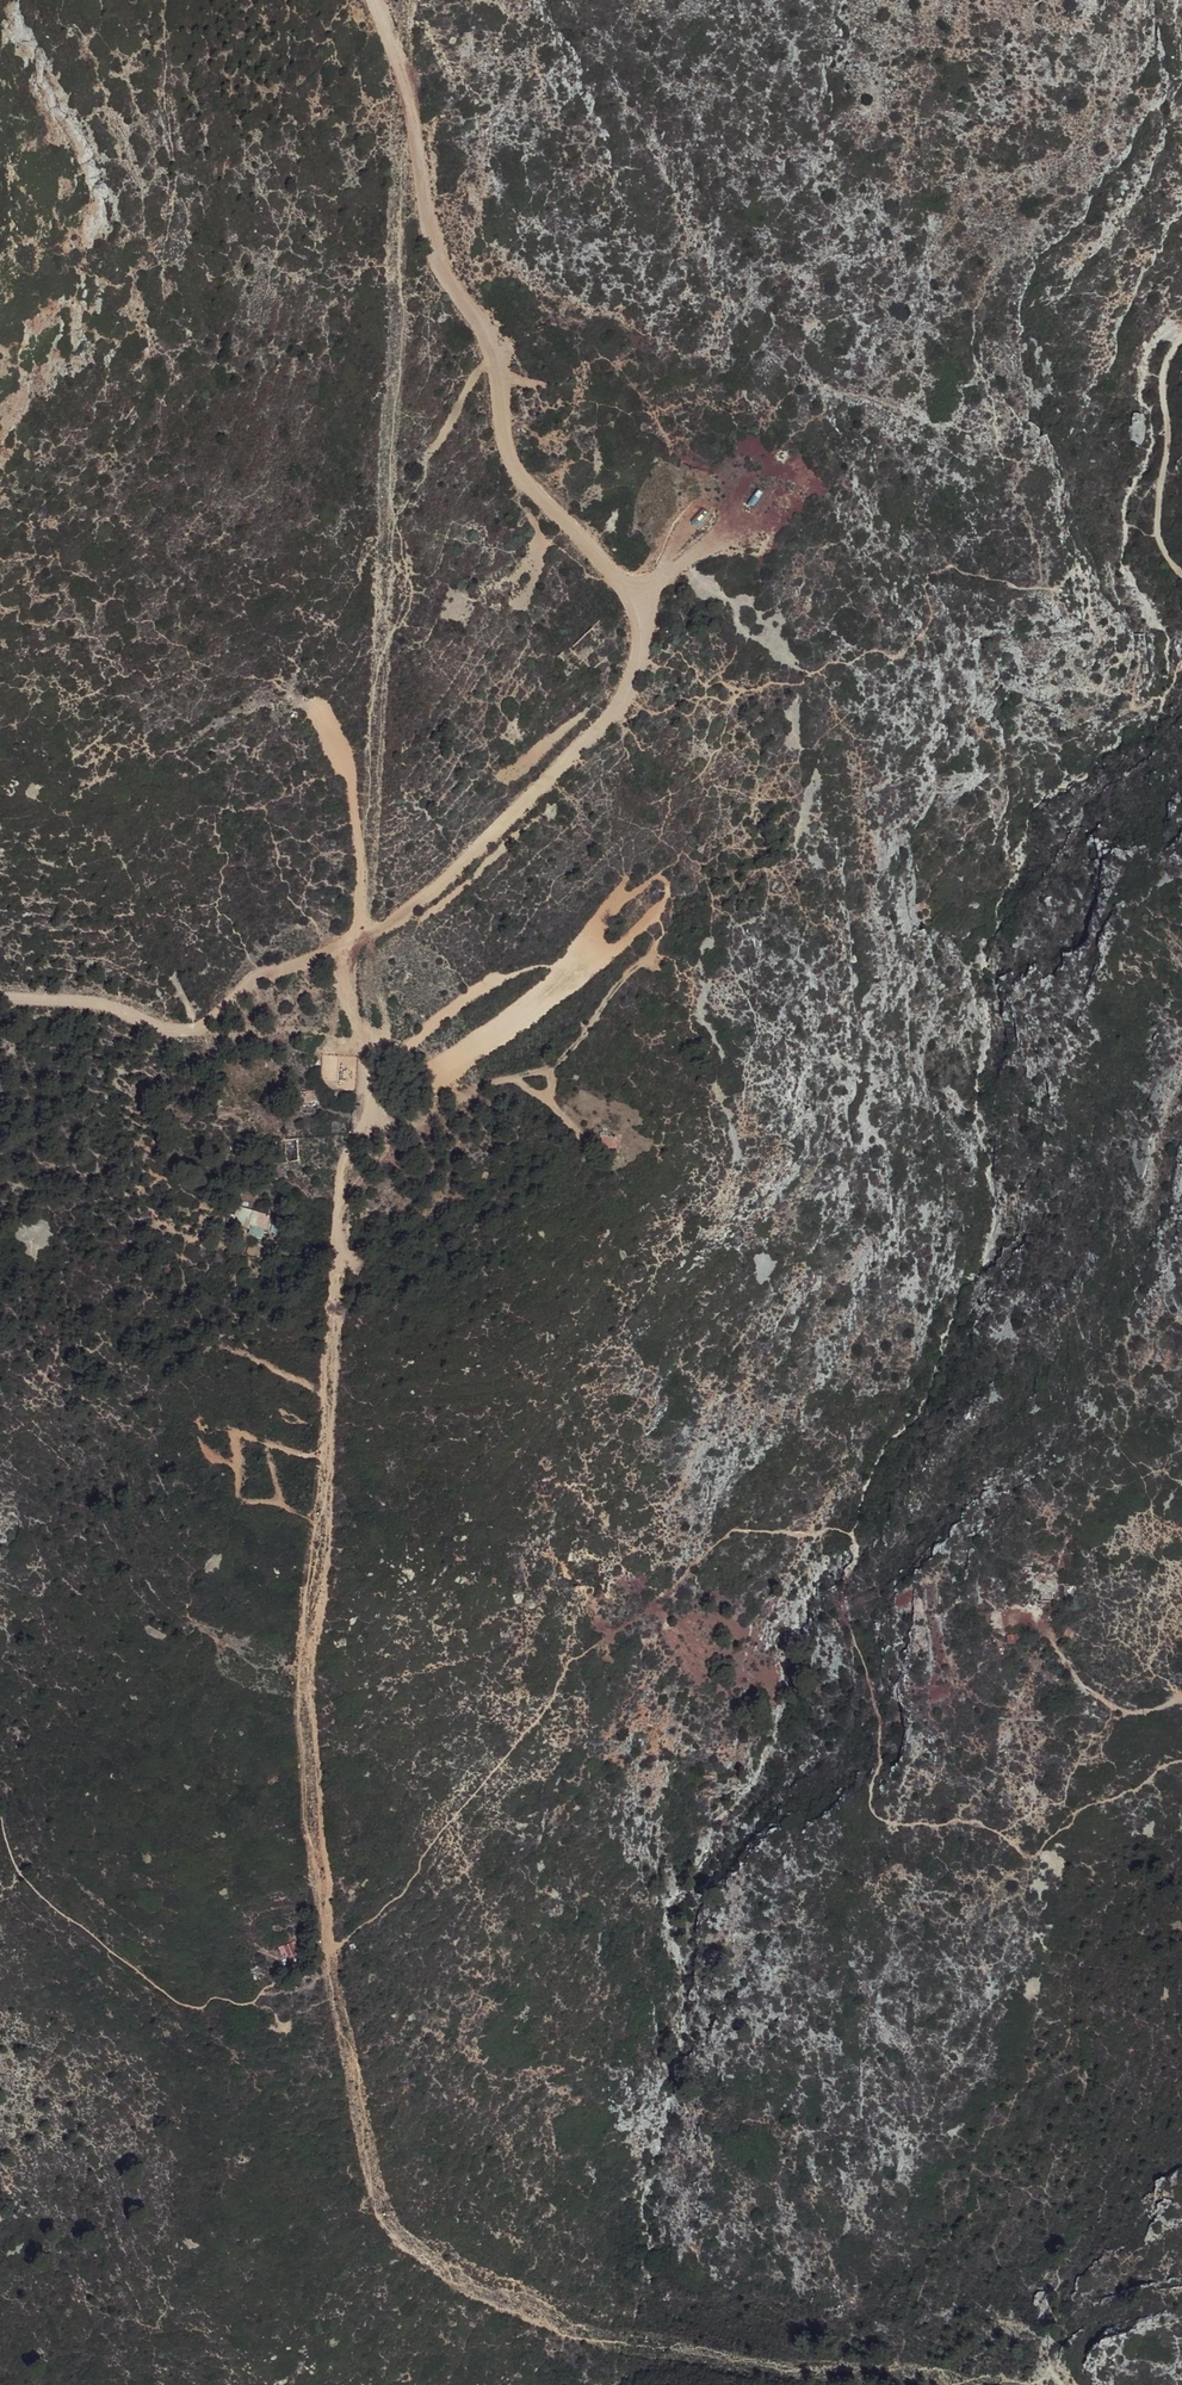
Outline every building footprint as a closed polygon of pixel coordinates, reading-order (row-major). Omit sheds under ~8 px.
[(1144,441),(1143,413),(1130,414),(1131,441),(1144,441)] [(763,491),(757,488),(748,502),(754,506),(758,500),(763,491)] [(314,1090),(302,1092),(303,1103),(316,1101),(314,1090)] [(616,1135),(599,1137),(600,1150),(617,1148),(616,1135)] [(263,1239),(271,1216),(238,1206),(235,1215),(231,1214),(228,1223),(249,1229),(248,1235),(263,1239)] [(1055,1589),(1040,1589),(1039,1603),(1055,1603),(1055,1589)] [(1001,1614),(993,1614),(993,1631),(1001,1631),(1001,1614)] [(1019,1634),(1008,1635),(1008,1644),(1019,1644),(1019,1634)] [(296,1940),(278,1947),(283,1958),(301,1952),(296,1940)]
